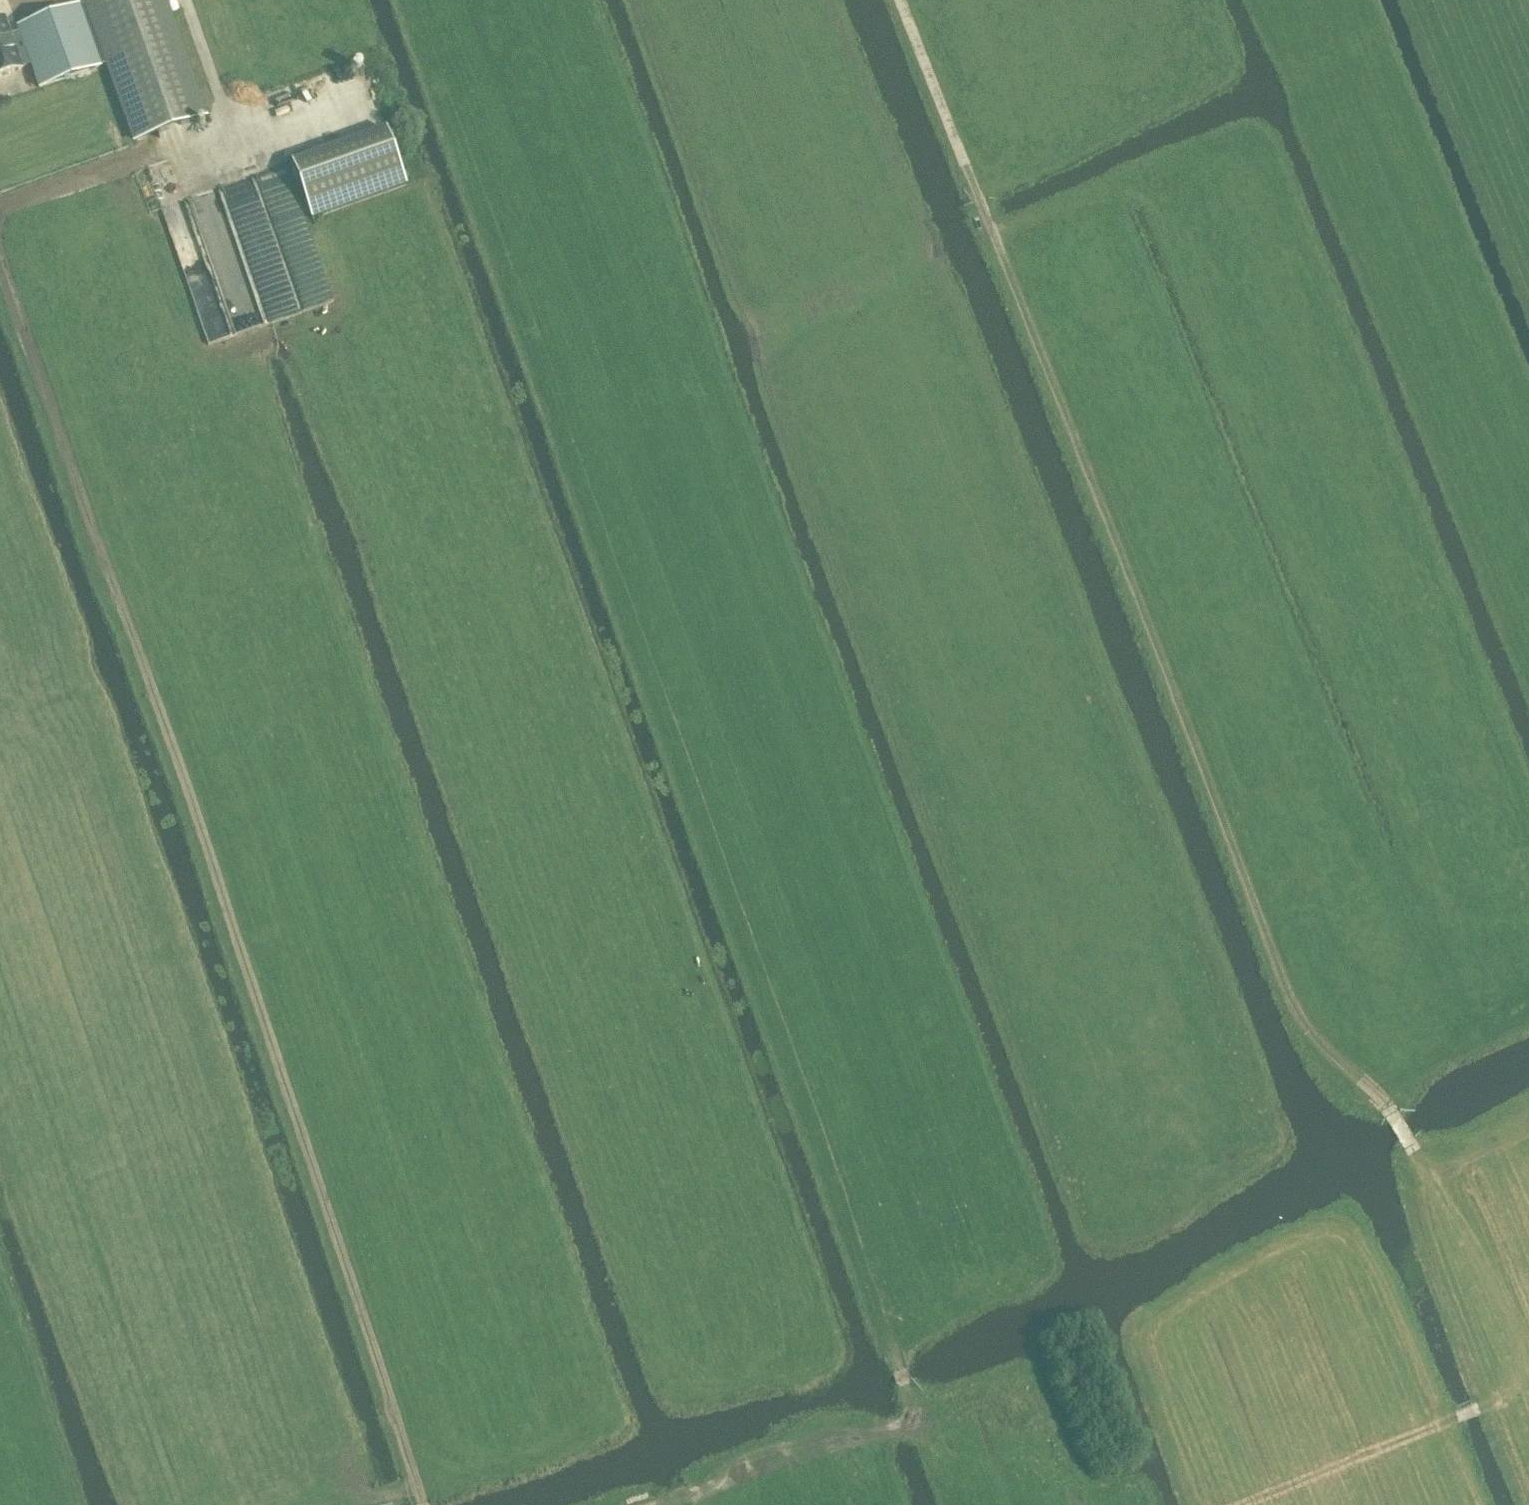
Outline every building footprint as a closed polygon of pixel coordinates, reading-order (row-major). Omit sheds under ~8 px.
[(137,142),(204,118),(162,0),(86,0),(137,142)] [(17,29),(20,36),(30,65),(39,89),(99,68),(78,7),(17,29)] [(30,65),(20,36),(11,40),(4,21),(0,22),(0,77),(22,70),(21,68),(30,65)] [(291,163),(312,220),(406,186),(385,130),(291,163)]
